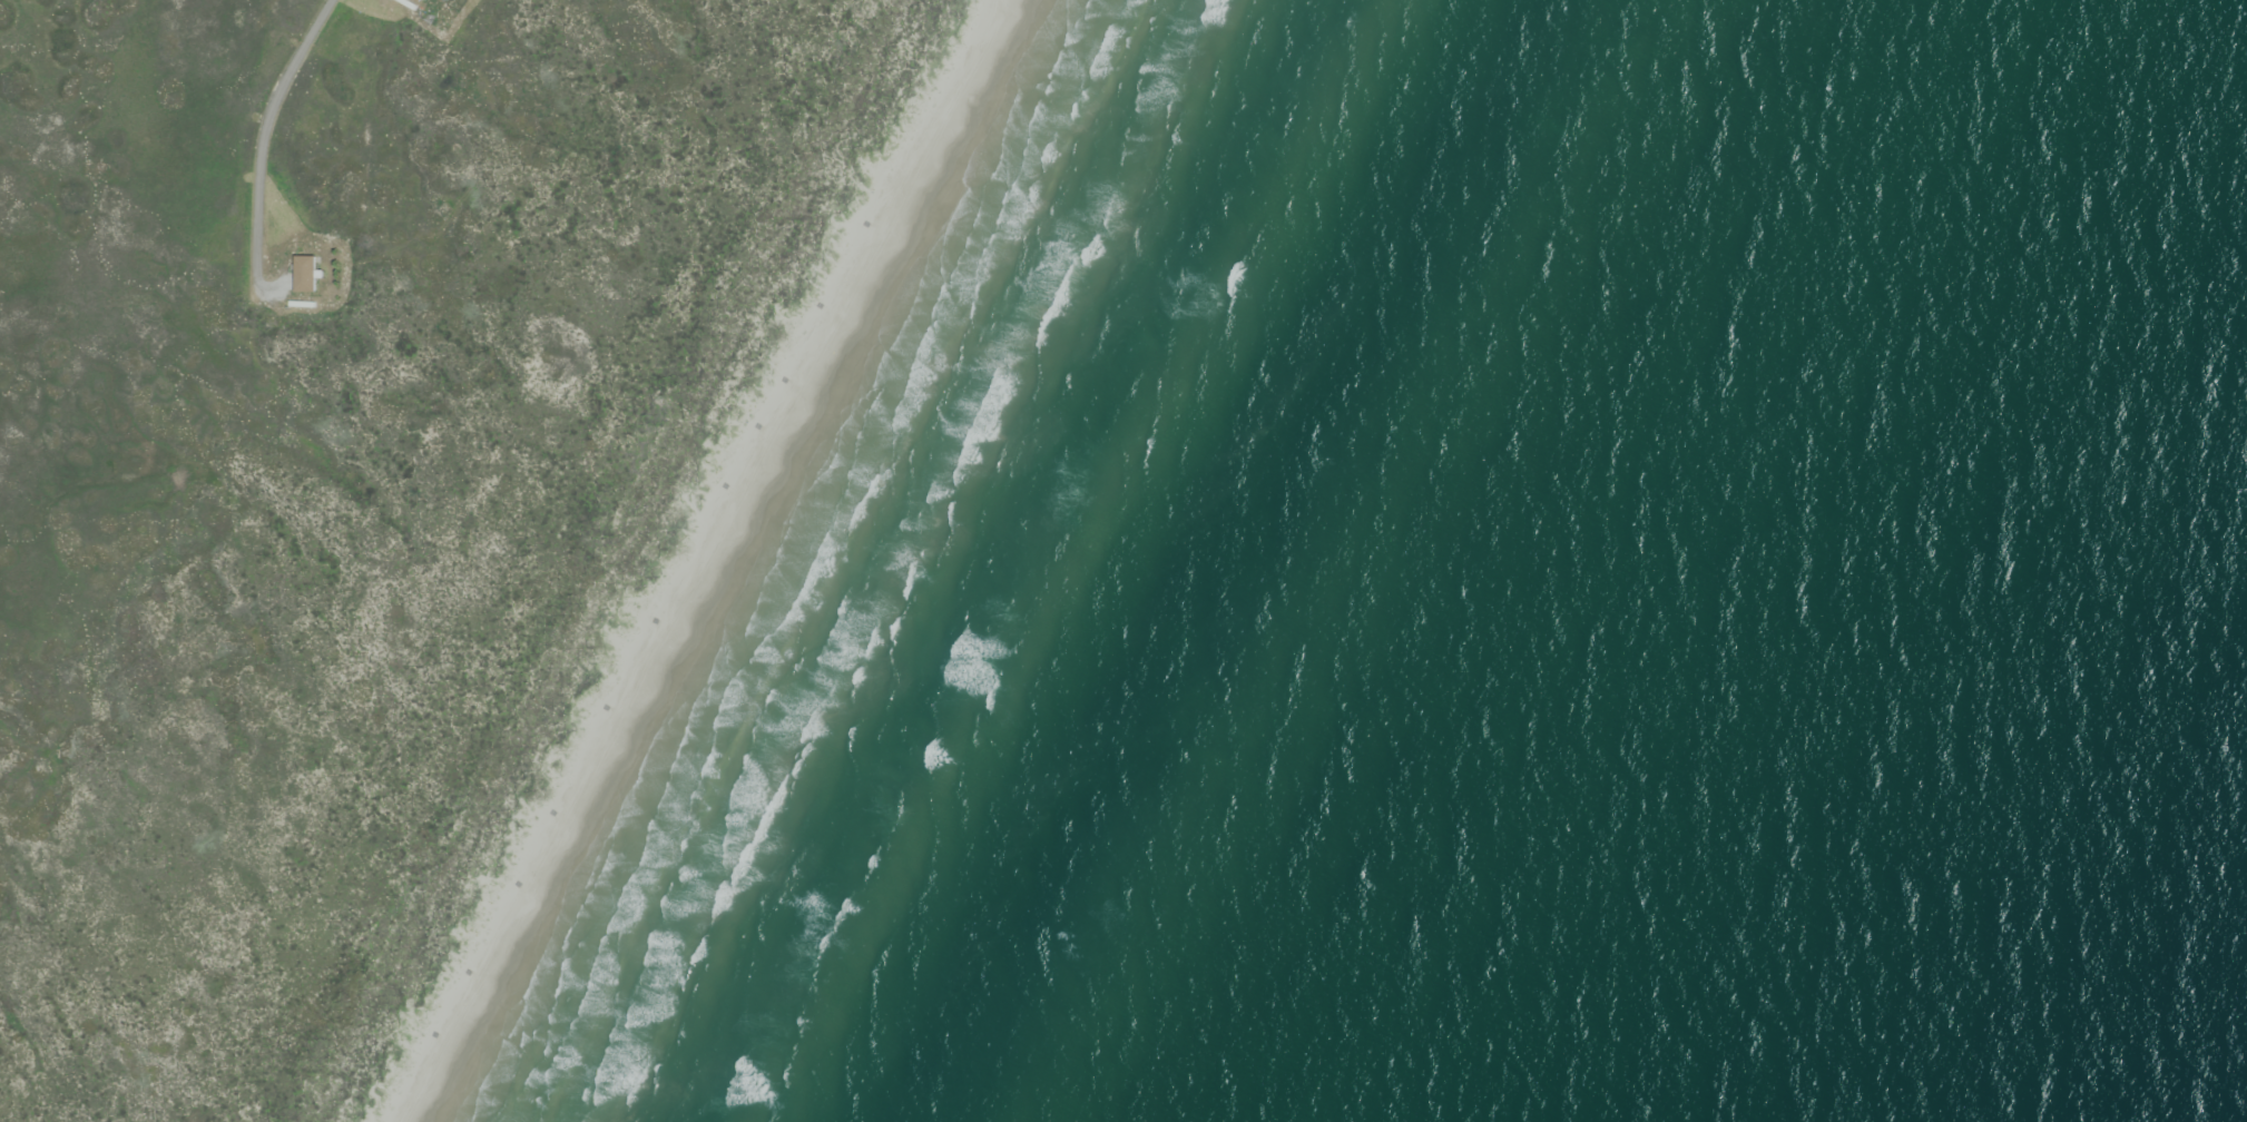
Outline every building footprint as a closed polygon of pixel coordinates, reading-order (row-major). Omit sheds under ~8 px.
[(293,259),(296,259),(314,259),(314,294),(296,294),(293,294),(293,286),(293,259)]
